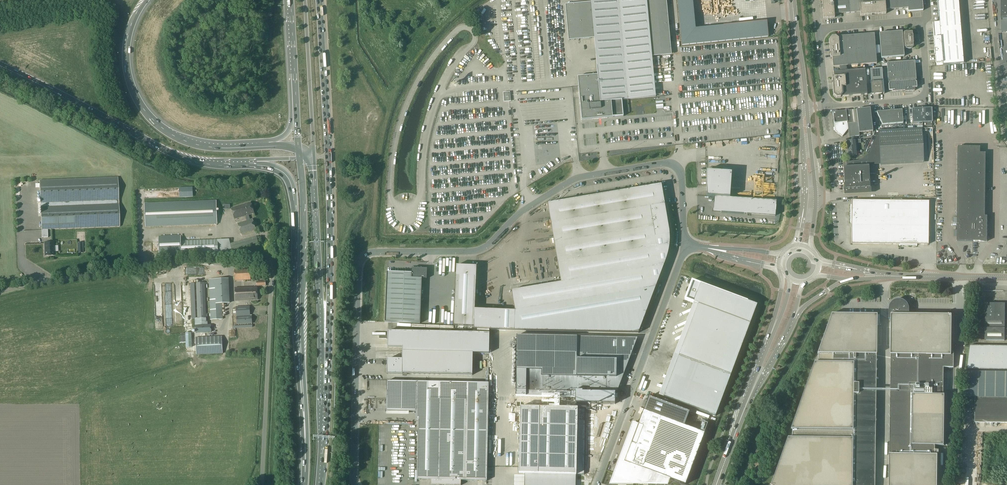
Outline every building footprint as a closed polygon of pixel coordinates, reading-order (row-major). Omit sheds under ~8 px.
[(823,19),(834,18),(834,14),(860,12),(860,16),(877,14),(886,14),(886,10),(908,8),(908,12),(923,11),(922,0),(822,0),(823,19)] [(939,22),(933,23),(935,50),(934,50),(934,53),(935,53),(936,63),(941,63),(942,63),(943,65),(963,64),(958,0),(937,0),(939,22)] [(592,2),(565,4),(568,40),(579,39),(595,38),(592,2)] [(667,3),(646,5),(648,20),(663,18),(664,28),(649,29),(650,45),(670,43),(667,3)] [(724,26),(723,26),(725,41),(768,37),(768,36),(767,22),(724,26)] [(902,34),(902,31),(879,33),(881,58),(904,56),(903,47),(904,47),(904,48),(906,47),(906,48),(905,48),(907,49),(908,49),(909,49),(910,49),(912,48),(913,48),(913,47),(912,48),(912,47),(913,47),(912,33),(911,33),(911,32),(910,31),(909,31),(908,31),(906,31),(905,32),(904,32),(904,33),(904,32),(904,33),(903,33),(903,34),(902,34)] [(835,36),(832,37),(829,40),(830,52),(831,52),(831,54),(830,54),(831,58),(832,57),(833,67),(839,66),(846,66),(877,63),(874,34),(838,37),(837,38),(835,36)] [(915,61),(887,63),(888,83),(889,83),(889,84),(888,84),(889,91),(893,91),(905,90),(905,91),(914,91),(914,88),(917,88),(916,82),(915,82),(915,81),(916,81),(915,61)] [(840,71),(833,72),(834,77),(832,77),(832,81),(833,81),(833,83),(832,83),(833,95),(836,98),(840,97),(842,96),(843,96),(842,96),(843,97),(867,95),(865,69),(847,71),(846,66),(839,66),(840,71)] [(882,68),(870,69),(872,94),(882,93),(883,93),(883,94),(884,94),(883,82),(882,68)] [(598,75),(578,77),(582,120),(600,118),(623,116),(622,100),(600,102),(598,75)] [(870,108),(833,113),(835,131),(843,136),(848,129),(849,138),(860,136),(859,133),(873,132),(870,108)] [(913,123),(922,122),(922,108),(912,109),(913,123)] [(922,108),(922,122),(932,122),(932,108),(922,108)] [(890,111),(876,112),(882,125),(903,123),(902,110),(893,110),(893,111),(890,111)] [(538,128),(543,128),(543,129),(549,128),(548,118),(537,120),(538,128)] [(870,188),(868,161),(923,158),(922,132),(927,131),(927,128),(879,131),(869,153),(863,159),(856,161),(846,162),(846,167),(843,167),(844,187),(843,187),(843,191),(848,191),(848,189),(870,188)] [(849,144),(849,147),(847,147),(849,156),(857,155),(856,147),(857,147),(856,141),(855,141),(855,140),(849,140),(850,144),(849,144)] [(987,241),(987,216),(985,216),(986,153),(980,153),(981,147),(958,146),(957,241),(974,241),(987,241)] [(40,180),(42,238),(48,237),(48,229),(120,226),(118,177),(40,180)] [(556,283),(511,291),(515,311),(514,331),(638,333),(639,330),(641,325),(639,325),(637,311),(647,309),(644,295),(653,294),(656,287),(658,282),(657,282),(655,287),(653,287),(650,268),(660,266),(655,237),(665,235),(666,235),(666,234),(667,234),(667,233),(668,233),(668,232),(668,231),(668,230),(668,229),(666,218),(664,205),(665,205),(661,184),(548,204),(561,281),(556,282),(556,283)] [(776,201),(730,198),(714,197),(713,212),(775,216),(776,201)] [(928,244),(929,201),(852,200),(852,205),(850,205),(850,223),(851,223),(851,243),(851,244),(852,244),(899,244),(899,246),(917,246),(917,244),(927,245),(928,245),(928,244)] [(145,227),(159,226),(217,224),(216,201),(144,203),(145,227)] [(250,202),(231,208),(232,211),(233,216),(234,216),(235,219),(245,216),(247,221),(238,223),(239,227),(238,227),(240,231),(241,234),(255,230),(254,226),(255,226),(253,222),(252,219),(250,220),(248,215),(254,213),(253,210),(252,206),(251,206),(250,202)] [(181,241),(181,236),(159,236),(160,256),(218,254),(230,251),(230,250),(259,243),(257,236),(232,243),(232,241),(230,241),(230,243),(230,244),(229,239),(181,241)] [(54,255),(53,242),(45,242),(45,256),(54,255)] [(476,266),(456,265),(453,326),(474,327),(476,266)] [(425,268),(412,268),(412,273),(387,272),(385,322),(420,324),(422,279),(427,279),(427,271),(427,269),(425,269),(425,268)] [(235,281),(251,280),(251,276),(251,273),(250,272),(250,269),(234,270),(235,273),(234,274),(235,276),(235,277),(235,281)] [(211,320),(223,319),(222,304),(230,303),(229,279),(209,279),(211,320)] [(677,352),(679,356),(663,397),(715,416),(757,305),(692,280),(684,300),(698,305),(694,306),(696,311),(691,313),(693,317),(689,319),(691,323),(687,325),(689,329),(687,330),(688,331),(684,333),(686,338),(681,339),(683,344),(679,346),(681,350),(677,352)] [(206,322),(206,318),(205,282),(196,283),(197,318),(194,318),(195,326),(195,333),(211,332),(211,324),(208,325),(208,322),(206,322)] [(236,301),(257,300),(257,295),(257,292),(257,291),(257,289),(257,287),(249,287),(235,288),(236,301)] [(889,319),(892,319),(891,355),(892,355),(892,362),(900,377),(896,379),(900,387),(896,389),(900,397),(896,399),(900,407),(896,409),(899,417),(895,419),(899,427),(895,429),(899,437),(891,441),(891,454),(890,454),(890,484),(938,484),(938,455),(935,455),(935,445),(944,445),(945,395),(944,395),(944,368),(954,368),(954,353),(952,353),(952,315),(909,314),(909,310),(910,310),(910,309),(909,309),(909,308),(909,307),(909,306),(909,305),(908,305),(908,304),(907,303),(907,302),(906,302),(905,301),(904,301),(903,300),(902,300),(902,299),(901,299),(900,299),(899,299),(898,299),(897,300),(896,300),(895,300),(894,301),(893,301),(892,302),(892,303),(891,303),(891,304),(890,305),(890,306),(890,307),(889,307),(889,308),(889,309),(889,319)] [(985,303),(985,340),(1005,340),(1005,303),(985,303)] [(249,306),(236,307),(237,325),(252,324),(252,315),(250,315),(249,306)] [(475,309),(474,329),(514,330),(514,328),(515,311),(475,309)] [(877,315),(831,314),(817,354),(818,354),(818,362),(814,362),(790,429),(792,429),(792,438),(787,438),(771,484),(871,484),(865,482),(870,474),(866,472),(870,464),(866,462),(870,454),(866,452),(870,444),(866,442),(870,434),(866,432),(870,424),(866,422),(870,414),(866,412),(870,404),(866,402),(871,394),(867,392),(871,384),(867,382),(871,374),(867,372),(876,355),(877,315)] [(190,331),(176,332),(176,337),(174,337),(175,346),(184,346),(184,352),(192,352),(190,331)] [(402,347),(402,351),(473,353),(489,353),(489,333),(393,331),(388,331),(388,335),(388,338),(387,338),(387,339),(388,339),(387,347),(402,347)] [(196,355),(222,354),(222,336),(195,338),(196,355)] [(517,336),(516,391),(580,392),(580,403),(615,404),(615,393),(616,393),(616,355),(607,355),(607,337),(517,336)] [(969,344),(967,369),(1006,370),(1006,345),(969,344)] [(473,353),(402,351),(402,360),(387,359),(387,374),(472,375),(473,353)] [(967,370),(967,396),(1006,396),(1006,370),(967,370)] [(489,383),(387,381),(386,411),(416,412),(416,421),(418,421),(417,480),(431,480),(431,484),(434,484),(461,484),(461,480),(487,481),(489,383)] [(515,413),(520,413),(519,473),(525,474),(542,474),(542,484),(576,484),(576,475),(584,475),(587,475),(588,408),(585,408),(580,408),(580,403),(580,392),(516,391),(515,413)] [(619,476),(634,482),(641,484),(646,470),(685,484),(705,433),(704,433),(684,426),(689,412),(649,397),(643,411),(638,425),(619,476)] [(975,397),(975,422),(1006,423),(1006,397),(975,397)] [(702,422),(699,430),(704,432),(707,424),(702,422)]
